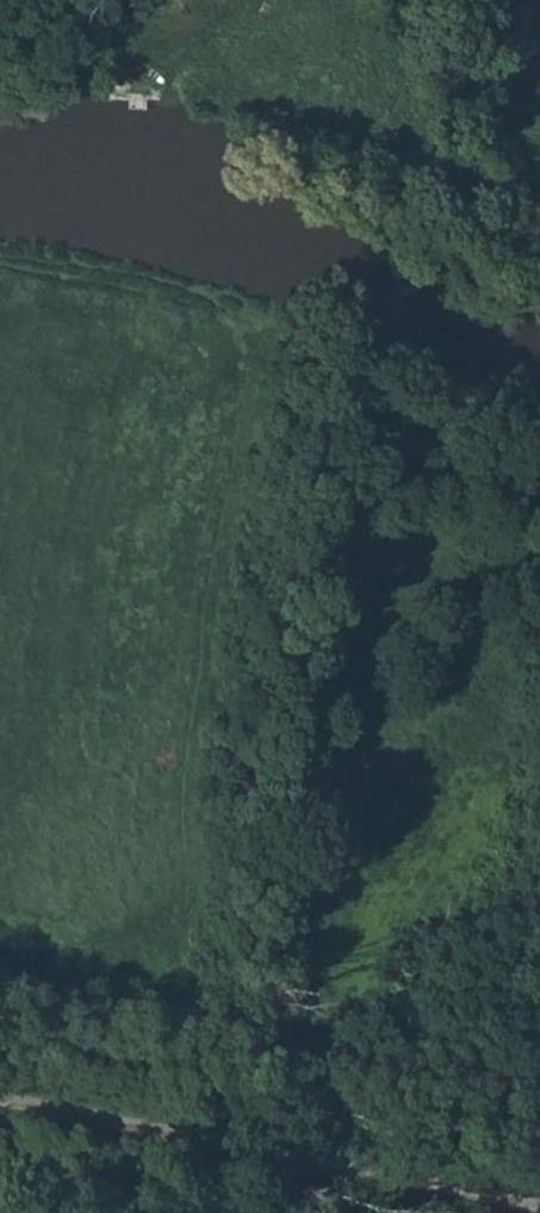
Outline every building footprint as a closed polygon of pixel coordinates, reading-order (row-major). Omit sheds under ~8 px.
[(539,1028),(539,1006),(530,1003),(524,1025),(539,1028)]
